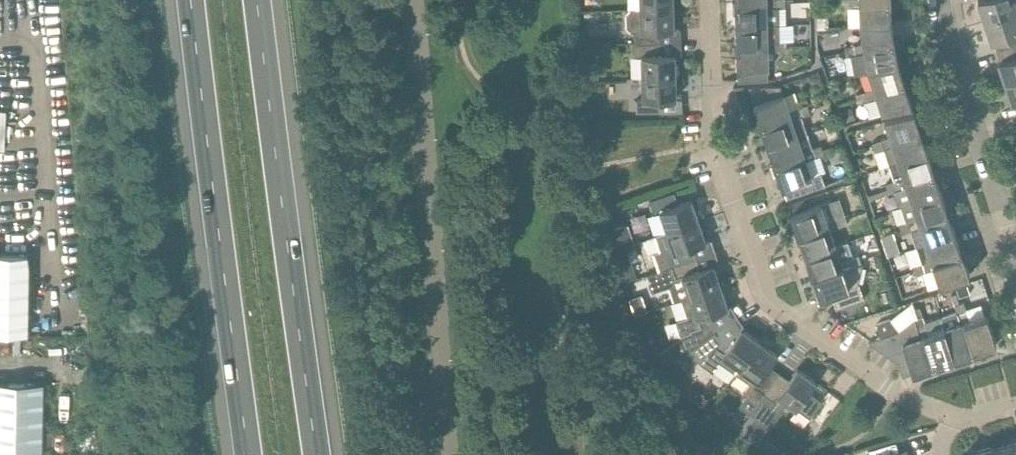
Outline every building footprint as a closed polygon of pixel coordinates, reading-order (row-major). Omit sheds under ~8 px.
[(673,9),(673,0),(640,0),(640,10),(673,9)] [(776,0),(732,0),(732,5),(766,4),(766,9),(776,8),(776,0)] [(776,8),(780,8),(785,8),(785,0),(776,0),(776,8)] [(849,0),(840,0),(840,9),(850,8),(849,0)] [(893,2),(893,0),(849,0),(850,8),(859,8),(859,3),(893,2)] [(1015,12),(1015,4),(1015,0),(981,0),(978,1),(985,23),(1015,12)] [(860,26),(891,23),(891,7),(893,7),(893,2),(859,3),(859,8),(860,26)] [(780,25),(780,8),(776,8),(766,9),(766,4),(732,5),(733,10),(735,10),(735,26),(780,25)] [(634,44),(660,43),(660,32),(674,31),(673,9),(640,10),(641,32),(633,32),(634,44)] [(1015,46),(1015,12),(985,23),(992,44),(994,43),(997,52),(1015,46)] [(864,49),(897,43),(896,38),(894,38),(891,23),(860,26),(863,44),(854,46),(855,55),(865,54),(864,49)] [(767,42),(777,42),(781,42),(780,25),(735,26),(736,42),(734,43),(734,48),(767,47),(767,42)] [(768,81),(768,69),(767,52),(777,52),(777,42),(767,42),(767,47),(734,48),(734,53),(736,53),(737,70),(738,82),(768,81)] [(777,42),(777,52),(780,51),(787,51),(786,42),(781,42),(777,42)] [(642,78),(675,77),(674,55),(660,55),(660,43),(634,44),(634,57),(641,56),(642,78)] [(865,54),(855,55),(850,56),(854,73),(868,70),(868,72),(899,64),(896,49),(898,48),(897,43),(864,49),(865,54)] [(855,55),(854,46),(845,48),(846,57),(850,56),(855,55)] [(1015,81),(1015,46),(997,52),(1000,62),(998,63),(1005,84),(1015,81)] [(875,93),(907,83),(906,78),(903,79),(899,64),(868,72),(874,89),(875,93)] [(675,77),(642,78),(643,100),(636,101),(636,113),(662,113),(662,100),(676,100),(675,77)] [(1005,84),(1012,105),(1015,104),(1015,81),(1005,84)] [(883,115),(912,105),(907,89),(909,88),(907,83),(875,93),(874,89),(865,92),(868,101),(877,98),(883,115)] [(790,116),(792,120),(801,117),(798,108),(789,111),(780,89),(749,89),(759,127),(790,116)] [(865,92),(856,95),(859,104),(868,101),(865,92)] [(798,108),(801,117),(810,114),(807,105),(798,108)] [(892,142),(924,131),(922,126),(920,127),(914,111),(884,121),(890,137),(881,140),(884,149),(893,146),(892,142)] [(801,117),(792,120),(790,116),(759,127),(760,132),(763,131),(768,146),(806,133),(801,117)] [(889,165),(928,153),(923,137),(925,136),(924,131),(892,142),(893,146),(884,149),(889,165)] [(804,157),(803,152),(812,149),(806,133),(768,146),(773,162),(771,162),(773,168),(780,165),(804,157)] [(881,140),(872,143),(875,152),(884,149),(881,140)] [(812,149),(815,158),(824,155),(821,146),(812,149)] [(777,172),(780,182),(782,188),(783,188),(787,198),(825,186),(821,174),(811,177),(806,161),(815,158),(812,149),(803,152),(804,157),(780,165),(773,168),(774,173),(777,172)] [(905,183),(937,172),(935,167),(933,168),(928,153),(889,165),(895,181),(904,178),(905,183)] [(912,203),(942,194),(937,178),(939,178),(937,172),(905,183),(904,178),(895,181),(898,191),(895,191),(900,205),(911,202),(912,203)] [(895,181),(886,184),(889,194),(898,191),(895,181)] [(667,232),(698,222),(691,200),(678,205),(674,193),(649,202),(653,214),(660,211),(667,232)] [(919,224),(951,213),(949,208),(947,209),(942,194),(912,203),(917,219),(919,224)] [(830,231),(839,227),(836,218),(830,202),(821,205),(791,215),(797,231),(794,232),(796,237),(828,226),(830,231)] [(917,247),(955,235),(950,219),(953,219),(951,213),(919,224),(917,219),(908,222),(911,231),(917,247)] [(845,215),(836,218),(839,227),(848,224),(845,215)] [(671,267),(696,259),(692,247),(706,243),(698,222),(667,232),(674,253),(667,255),(671,267)] [(908,222),(899,225),(902,235),(911,231),(908,222)] [(629,224),(612,230),(618,247),(635,241),(629,224)] [(805,256),(835,245),(830,231),(828,226),(796,237),(798,242),(800,241),(805,256)] [(932,265),(964,254),(963,249),(960,250),(955,235),(917,247),(922,263),(931,260),(932,265)] [(808,273),(810,278),(842,267),(840,262),(850,259),(853,268),(862,265),(860,261),(870,257),(868,251),(853,256),(848,241),(835,245),(805,256),(811,272),(808,273)] [(922,263),(925,272),(934,270),(940,286),(970,276),(964,260),(966,260),(964,254),(932,265),(931,260),(922,263)] [(28,335),(29,265),(28,255),(0,255),(0,335),(28,335)] [(689,297),(721,287),(713,266),(700,270),(696,259),(671,267),(675,279),(682,276),(689,297)] [(820,298),(831,294),(836,310),(864,300),(858,284),(863,265),(862,265),(853,268),(850,259),(840,262),(842,267),(810,278),(812,283),(814,282),(820,298)] [(925,272),(922,263),(913,266),(916,276),(925,272)] [(721,287),(689,297),(696,319),(728,308),(721,287)] [(970,356),(976,355),(965,323),(960,324),(957,315),(966,312),(963,303),(954,306),(956,313),(940,318),(944,330),(954,359),(970,354),(970,356)] [(965,323),(976,355),(981,353),(980,351),(996,346),(986,316),(969,321),(966,312),(957,315),(960,324),(965,323)] [(913,320),(916,329),(926,326),(923,317),(913,320)] [(929,370),(935,368),(924,336),(929,335),(926,326),(916,329),(913,320),(899,332),(868,342),(897,362),(902,375),(912,371),(913,373),(929,368),(929,370)] [(722,356),(740,369),(759,342),(741,329),(722,356)] [(939,364),(954,359),(944,330),(929,335),(924,336),(935,368),(940,367),(939,364)] [(764,395),(780,374),(769,366),(778,355),(759,342),(740,369),(758,382),(754,387),(764,395)] [(778,396),(780,398),(797,410),(816,383),(797,369),(789,380),(780,374),(764,395),(774,402),(778,396)] [(43,384),(0,383),(0,454),(42,454),(43,384)] [(973,454),(1015,454),(1015,443),(973,454)]
